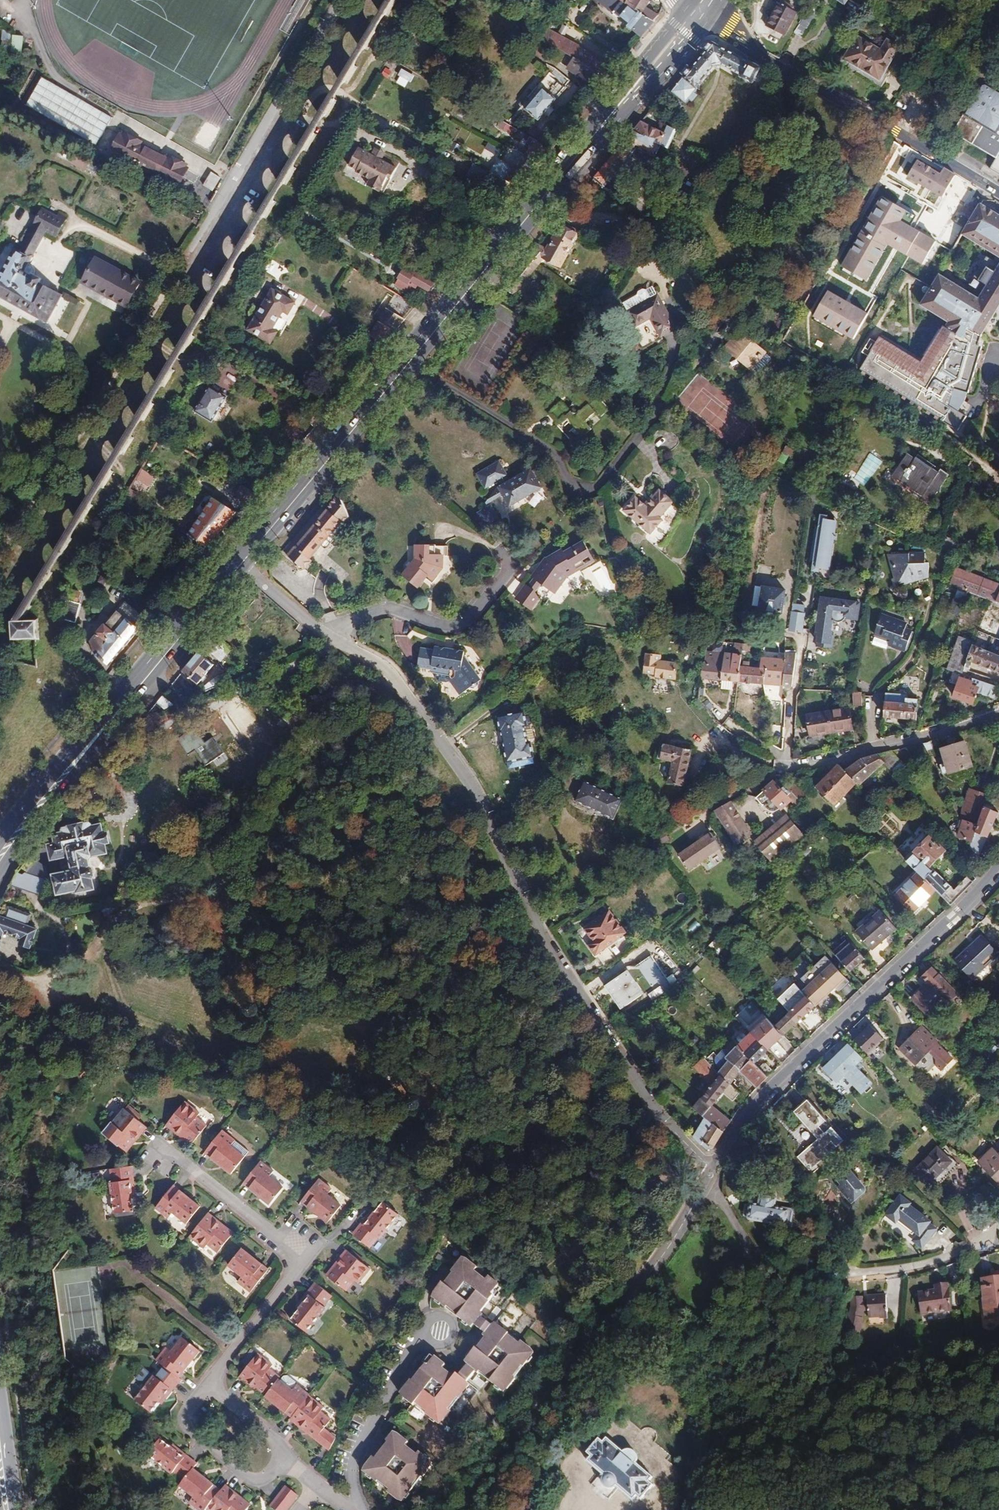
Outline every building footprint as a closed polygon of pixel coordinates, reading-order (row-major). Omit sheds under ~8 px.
[(619,16),(642,35),(653,22),(641,15),(642,14),(627,4),(626,5),(621,2),(622,2),(619,0),(597,0),(619,16)] [(622,2),(621,2),(626,5),(627,4),(642,14),(641,15),(653,22),(658,15),(646,8),(650,1),(648,0),(619,0),(622,2)] [(842,8),(845,4),(839,0),(829,0),(842,8)] [(845,4),(842,8),(855,17),(861,7),(851,0),(839,0),(845,4)] [(784,35),(796,12),(778,3),(766,26),(784,35)] [(819,11),(811,6),(799,24),(800,25),(794,33),(802,37),(819,11)] [(587,64),(608,76),(615,67),(547,29),(541,39),(587,64)] [(3,31),(2,50),(10,50),(11,31),(3,31)] [(11,52),(22,53),(24,35),(13,35),(11,52)] [(881,51),(857,37),(844,58),(879,79),(899,47),(887,40),(881,51)] [(742,75),(741,77),(753,83),(761,68),(709,40),(702,49),(705,52),(691,68),(688,65),(681,74),(684,77),(683,78),(682,77),(671,91),(685,103),(689,99),(692,101),(697,95),(694,92),(697,88),(696,87),(714,66),(721,65),(742,75)] [(586,82),(596,91),(608,76),(587,64),(578,74),(580,76),(579,77),(581,78),(580,81),(583,83),(586,82)] [(526,96),(519,104),(522,106),(524,109),(525,109),(539,120),(545,113),(548,116),(553,110),(550,107),(556,99),(555,98),(570,80),(555,68),(546,81),(548,83),(543,89),(542,88),(541,89),(538,87),(528,98),(526,96)] [(402,69),(397,83),(409,88),(414,74),(402,69)] [(113,117),(42,77),(26,105),(96,146),(113,117)] [(984,85),(979,87),(952,133),(996,158),(989,169),(998,174),(998,93),(984,85)] [(522,106),(512,117),(515,120),(524,109),(522,106)] [(507,123),(500,120),(497,126),(510,133),(511,130),(513,127),(510,125),(507,123)] [(595,178),(603,185),(636,146),(654,154),(659,145),(666,148),(675,130),(668,126),(665,132),(642,121),(595,178)] [(549,147),(518,129),(516,132),(515,135),(522,140),(520,143),(529,150),(527,153),(525,155),(512,171),(506,166),(507,165),(498,159),(491,172),(516,186),(549,147)] [(120,135),(111,154),(178,187),(187,168),(185,167),(186,164),(169,156),(168,158),(140,145),(141,142),(124,133),(122,136),(120,135)] [(486,145),(481,154),(490,160),(496,150),(486,145)] [(525,155),(527,153),(514,145),(512,148),(518,151),(525,155)] [(358,147),(349,165),(360,171),(359,173),(370,179),(367,185),(380,192),(388,177),(391,179),(402,159),(394,155),(394,156),(386,153),(375,147),(371,154),(358,147)] [(890,170),(906,175),(913,151),(897,147),(890,170)] [(85,171),(90,164),(77,156),(72,163),(85,171)] [(918,160),(908,176),(942,197),(955,175),(944,168),(940,174),(918,160)] [(212,191),(220,177),(211,172),(203,185),(212,191)] [(885,195),(897,201),(899,196),(887,191),(885,195)] [(921,218),(884,198),(845,268),(872,283),(893,245),(927,264),(940,241),(916,228),(921,218)] [(979,203),(975,210),(962,234),(998,257),(998,215),(979,203)] [(42,209),(24,242),(36,249),(46,231),(56,237),(67,217),(59,213),(58,217),(42,209)] [(549,249),(539,244),(504,287),(513,295),(543,259),(559,267),(576,237),(560,228),(549,249)] [(24,242),(20,249),(33,255),(36,249),(24,242)] [(0,278),(0,293),(25,307),(24,310),(47,323),(62,295),(39,283),(41,279),(34,275),(32,277),(24,272),(33,255),(20,249),(18,253),(15,251),(0,278)] [(140,283),(95,259),(82,284),(127,307),(140,283)] [(949,322),(946,327),(947,328),(923,364),(879,338),(860,371),(945,420),(942,426),(956,434),(968,420),(960,415),(967,405),(968,395),(983,350),(978,350),(982,333),(998,306),(998,266),(979,299),(938,274),(934,282),(931,287),(921,305),(949,322)] [(412,274),(404,269),(401,274),(429,291),(435,283),(414,271),(412,274)] [(628,312),(658,296),(652,286),(647,290),(643,289),(638,291),(637,295),(623,303),(628,312)] [(288,314),(294,303),(272,289),(248,330),(270,343),(277,332),(272,329),(283,311),(288,314)] [(874,314),(830,289),(814,318),(858,343),(874,314)] [(370,336),(384,344),(405,319),(417,305),(396,293),(377,322),(378,323),(370,336)] [(661,336),(676,328),(658,296),(628,312),(635,326),(651,317),(661,336)] [(739,332),(727,347),(750,366),(748,369),(756,375),(771,358),(739,332)] [(589,375),(594,368),(584,362),(580,369),(589,375)] [(845,370),(834,364),(831,369),(842,375),(845,370)] [(227,397),(210,387),(195,411),(212,421),(227,397)] [(790,457),(794,451),(787,446),(783,453),(790,457)] [(865,486),(882,461),(871,453),(853,478),(865,486)] [(915,458),(908,453),(896,470),(904,475),(899,481),(922,496),(919,499),(928,505),(950,475),(941,469),(938,472),(916,457),(915,458)] [(506,476),(507,476),(499,461),(477,474),(485,488),(497,481),(500,486),(496,489),(485,503),(487,508),(478,513),(486,527),(499,520),(489,503),(503,495),(510,506),(542,488),(531,469),(509,481),(506,476)] [(143,469),(132,488),(145,496),(156,477),(143,469)] [(742,472),(734,470),(732,480),(740,481),(742,472)] [(904,475),(896,470),(892,476),(899,481),(904,475)] [(131,503),(138,493),(130,488),(123,498),(131,503)] [(635,497),(624,510),(651,533),(662,520),(659,518),(673,502),(659,490),(655,496),(646,506),(643,504),(635,497)] [(327,509),(328,509),(296,548),(295,547),(288,556),(299,565),(306,556),(310,560),(321,546),(342,521),(344,523),(349,516),(339,494),(327,509)] [(643,504),(646,506),(655,496),(652,494),(643,504)] [(213,498),(186,539),(205,552),(237,512),(213,498)] [(813,561),(812,571),(820,572),(820,568),(821,562),(829,563),(832,543),(834,543),(835,540),(837,540),(838,533),(836,533),(837,529),(834,529),(836,520),(828,519),(829,515),(821,514),(819,526),(816,526),(810,560),(813,561)] [(344,523),(342,521),(321,546),(326,550),(347,525),(344,523)] [(534,577),(527,587),(526,585),(516,598),(530,609),(539,598),(535,594),(542,583),(555,593),(567,576),(584,567),(581,562),(591,556),(583,542),(564,553),(562,550),(545,560),(547,565),(540,575),(537,573),(534,577)] [(820,568),(831,570),(834,543),(832,543),(829,563),(821,562),(820,568)] [(435,555),(436,546),(416,545),(416,559),(403,575),(418,588),(428,576),(433,580),(443,567),(443,555),(435,555)] [(898,586),(908,583),(908,578),(928,577),(927,565),(924,565),(924,555),(889,556),(898,586)] [(312,561),(306,556),(299,565),(298,567),(298,569),(298,570),(300,571),(302,571),(304,571),(312,561)] [(594,561),(591,556),(581,562),(584,567),(594,561)] [(545,560),(533,576),(534,577),(537,573),(540,575),(547,565),(545,560)] [(957,567),(950,585),(967,592),(977,595),(984,578),(957,567)] [(984,578),(977,595),(996,602),(998,603),(998,584),(984,578)] [(759,609),(782,613),(785,590),(763,587),(759,609)] [(81,593),(70,590),(61,619),(75,623),(80,604),(78,603),(81,593)] [(957,596),(954,604),(961,606),(963,598),(957,596)] [(819,635),(817,646),(832,648),(834,635),(832,634),(834,621),(837,622),(839,622),(841,621),(843,620),(846,618),(857,620),(860,604),(846,601),(843,598),(839,597),(835,599),(822,597),(816,634),(819,635)] [(26,605),(21,602),(10,621),(13,640),(38,639),(37,620),(24,621),(32,608),(26,605)] [(914,603),(912,611),(921,614),(924,606),(914,603)] [(95,654),(110,666),(140,629),(127,618),(126,619),(117,611),(106,624),(105,624),(97,633),(98,634),(91,641),(95,654)] [(790,630),(802,632),(804,614),(792,613),(790,630)] [(915,621),(921,623),(924,615),(918,613),(915,621)] [(905,628),(907,623),(881,614),(874,635),(890,640),(888,645),(905,651),(912,631),(905,628)] [(984,617),(978,632),(998,640),(998,623),(984,617)] [(205,648),(221,662),(232,649),(216,635),(205,648)] [(965,668),(972,645),(974,641),(960,636),(948,670),(952,671),(961,675),(962,675),(965,668)] [(743,650),(744,644),(735,642),(733,654),(725,653),(721,680),(738,682),(741,666),(742,654),(743,650)] [(744,644),(743,650),(746,651),(750,652),(751,642),(744,644)] [(998,655),(972,645),(965,668),(970,670),(972,662),(998,673),(998,655)] [(417,667),(431,669),(431,673),(437,674),(436,678),(438,681),(447,682),(449,680),(460,695),(470,688),(479,681),(481,680),(470,664),(468,665),(463,658),(464,656),(465,652),(453,650),(452,652),(447,651),(447,649),(435,647),(434,650),(421,648),(417,667)] [(792,687),(796,653),(795,653),(795,650),(786,650),(785,660),(783,686),(792,687)] [(704,651),(701,678),(721,680),(725,653),(704,651)] [(214,665),(199,652),(183,671),(198,684),(214,665)] [(644,673),(656,675),(656,677),(676,680),(678,663),(661,661),(661,656),(646,654),(644,673)] [(764,685),(783,686),(785,660),(762,657),(761,668),(766,669),(764,685)] [(743,667),(741,666),(738,682),(764,685),(766,669),(761,668),(750,667),(750,662),(744,662),(743,667)] [(961,675),(952,671),(948,683),(958,686),(954,697),(973,704),(977,692),(994,698),(998,686),(974,678),(972,682),(960,678),(961,675)] [(228,672),(214,678),(218,686),(232,680),(228,672)] [(853,692),(854,706),(863,706),(862,692),(853,692)] [(906,698),(906,695),(886,693),(886,701),(906,703),(906,698)] [(171,704),(162,697),(157,702),(166,709),(171,704)] [(906,698),(906,703),(886,701),(884,716),(916,719),(918,699),(906,698)] [(707,701),(703,704),(708,709),(711,706),(707,701)] [(853,730),(850,708),(828,712),(832,733),(853,730)] [(498,717),(501,731),(505,748),(504,748),(507,762),(534,757),(531,742),(528,743),(524,726),(527,726),(524,711),(498,717)] [(807,715),(810,737),(832,733),(828,712),(807,715)] [(927,751),(932,748),(929,741),(923,743),(927,751)] [(944,774),(970,766),(963,742),(941,748),(945,760),(940,762),(944,774)] [(683,787),(692,750),(664,743),(660,758),(673,761),(668,783),(683,787)] [(897,778),(908,769),(893,751),(878,754),(885,763),(897,778)] [(859,786),(885,763),(878,754),(877,754),(861,758),(844,771),(857,783),(859,786)] [(816,787),(835,806),(857,783),(844,771),(838,765),(816,787)] [(774,782),(756,798),(763,805),(768,809),(770,811),(773,812),(776,811),(781,808),(781,809),(791,800),(787,797),(790,794),(785,789),(788,787),(786,785),(780,778),(777,779),(774,782)] [(792,779),(786,785),(788,787),(792,792),(802,803),(808,797),(792,779)] [(888,788),(892,792),(902,783),(898,779),(888,788)] [(623,799),(584,781),(575,801),(614,819),(623,799)] [(988,795),(969,788),(965,800),(984,806),(988,795)] [(978,824),(984,806),(965,800),(959,818),(962,819),(978,824)] [(714,814),(736,845),(753,833),(731,802),(714,814)] [(998,812),(984,806),(978,824),(962,819),(957,837),(973,842),(971,849),(979,857),(998,812)] [(755,842),(771,862),(803,834),(787,815),(755,842)] [(51,860),(70,856),(73,870),(54,874),(58,894),(77,890),(78,892),(95,889),(93,880),(95,877),(93,866),(90,865),(89,859),(91,856),(107,853),(105,843),(109,843),(107,833),(103,834),(101,824),(86,827),(85,822),(67,826),(68,831),(54,835),(55,843),(48,845),(51,860)] [(721,848),(712,833),(679,855),(688,869),(721,848)] [(946,850),(930,835),(905,860),(918,872),(936,890),(942,897),(952,886),(931,866),(946,850)] [(18,871),(13,885),(44,896),(49,881),(18,871)] [(895,895),(913,913),(936,890),(918,872),(895,895)] [(4,932),(21,938),(20,942),(31,946),(37,929),(27,926),(31,915),(9,907),(5,918),(0,916),(0,944),(4,932)] [(884,907),(881,910),(897,929),(901,934),(905,930),(884,907)] [(856,932),(872,950),(897,929),(881,910),(856,932)] [(595,955),(626,932),(610,911),(585,929),(593,941),(588,945),(595,955)] [(706,956),(724,938),(721,934),(702,952),(706,956)] [(977,985),(980,982),(975,976),(998,954),(981,934),(953,960),(977,985)] [(850,972),(865,958),(851,942),(836,956),(850,972)] [(654,1003),(672,986),(672,985),(667,978),(651,955),(637,965),(651,987),(646,991),(654,1003)] [(815,1006),(835,988),(839,993),(850,983),(826,956),(801,979),(808,987),(802,992),(815,1006)] [(697,979),(704,972),(697,964),(689,972),(697,979)] [(964,999),(931,967),(921,976),(931,986),(922,994),(921,993),(914,1000),(931,1017),(937,1011),(938,1008),(936,1007),(944,999),(954,1009),(964,999)] [(627,970),(607,984),(623,1007),(643,994),(627,970)] [(677,980),(673,974),(667,978),(672,985),(677,980)] [(812,1009),(815,1006),(802,992),(799,988),(781,1005),(789,1013),(797,1023),(812,1009)] [(812,1009),(821,1019),(824,1016),(815,1006),(812,1009)] [(783,1036),(797,1023),(789,1013),(774,1027),(783,1036)] [(768,1050),(783,1036),(774,1027),(766,1019),(751,1033),(768,1050)] [(854,1040),(868,1054),(884,1039),(870,1025),(854,1040)] [(898,1049),(915,1065),(939,1041),(922,1025),(898,1049)] [(741,1043),(747,1036),(744,1034),(743,1033),(741,1033),(738,1036),(737,1038),(738,1040),(741,1043)] [(755,1063),(768,1050),(751,1033),(747,1036),(741,1043),(738,1046),(755,1063)] [(851,1045),(825,1070),(837,1083),(844,1076),(861,1093),(872,1083),(855,1066),(863,1057),(851,1045)] [(740,1071),(757,1088),(768,1077),(755,1063),(738,1046),(732,1052),(726,1058),(729,1060),(719,1073),(721,1075),(730,1084),(740,1071)] [(722,1049),(717,1056),(714,1052),(706,1059),(719,1073),(729,1060),(726,1058),(732,1052),(729,1049),(726,1049),(722,1049)] [(704,1057),(693,1067),(711,1087),(721,1075),(719,1073),(706,1059),(704,1057)] [(84,1079),(93,1070),(85,1063),(77,1073),(84,1079)] [(733,1101),(739,1093),(730,1084),(721,1075),(711,1087),(693,1108),(706,1118),(723,1132),(731,1121),(712,1106),(723,1093),(733,1101)] [(793,1112),(817,1139),(797,1157),(809,1170),(830,1152),(825,1147),(832,1142),(836,1147),(844,1140),(831,1127),(825,1132),(819,1126),(826,1120),(807,1099),(793,1112)] [(185,1101),(166,1125),(181,1137),(183,1134),(193,1142),(207,1125),(196,1117),(199,1113),(185,1101)] [(135,1142),(147,1127),(124,1108),(112,1122),(116,1126),(107,1136),(124,1150),(132,1139),(135,1142)] [(723,1132),(706,1118),(694,1137),(706,1150),(712,1150),(723,1132)] [(819,1126),(825,1132),(831,1127),(826,1120),(819,1126)] [(222,1130),(204,1152),(217,1162),(218,1161),(224,1165),(223,1167),(231,1173),(244,1157),(230,1146),(235,1140),(222,1130)] [(191,1145),(193,1142),(183,1134),(181,1137),(191,1145)] [(132,1139),(124,1150),(126,1152),(135,1142),(132,1139)] [(230,1146),(244,1157),(249,1151),(235,1140),(230,1146)] [(832,1142),(825,1147),(830,1152),(836,1147),(832,1142)] [(916,1168),(931,1182),(952,1161),(937,1147),(916,1168)] [(998,1181),(998,1153),(993,1147),(979,1161),(998,1181)] [(261,1161),(243,1183),(256,1193),(257,1192),(262,1196),(261,1197),(270,1204),(283,1187),(269,1176),(274,1171),(261,1161)] [(115,1213),(135,1210),(133,1197),(132,1190),(135,1190),(131,1166),(110,1169),(112,1182),(110,1183),(115,1213)] [(838,1179),(841,1184),(838,1187),(852,1202),(865,1191),(866,1189),(865,1187),(848,1167),(838,1175),(837,1178),(838,1179)] [(319,1179),(301,1201),(314,1211),(315,1210),(320,1214),(319,1215),(328,1222),(341,1206),(327,1195),(332,1189),(319,1179)] [(186,1195),(173,1185),(156,1208),(168,1218),(173,1212),(187,1223),(200,1206),(191,1200),(191,1201),(185,1197),(186,1195)] [(916,1237),(913,1240),(922,1247),(936,1228),(929,1222),(930,1221),(909,1204),(910,1202),(900,1195),(886,1214),(896,1222),(898,1218),(918,1233),(916,1237)] [(790,1227),(793,1211),(773,1207),(774,1199),(759,1196),(757,1204),(753,1203),(750,1205),(748,1217),(750,1220),(790,1227)] [(399,1214),(383,1201),(374,1212),(370,1217),(368,1215),(353,1234),(369,1247),(378,1237),(379,1238),(399,1214)] [(223,1224),(208,1212),(189,1236),(204,1248),(207,1244),(218,1252),(231,1235),(221,1227),(223,1224)] [(916,1237),(918,1233),(898,1218),(896,1222),(916,1237)] [(221,1227),(231,1235),(233,1232),(223,1224),(221,1227)] [(251,1292),(268,1269),(255,1259),(254,1260),(249,1256),(250,1255),(241,1248),(228,1265),(242,1276),(238,1281),(251,1292)] [(370,1268),(346,1250),(335,1265),(337,1267),(329,1277),(346,1291),(354,1280),(358,1283),(370,1268)] [(467,1259),(463,1258),(456,1267),(459,1269),(467,1259)] [(442,1282),(434,1293),(443,1300),(441,1303),(446,1307),(447,1306),(459,1315),(457,1317),(463,1321),(465,1318),(475,1325),(484,1314),(481,1312),(494,1295),(492,1294),(499,1285),(488,1277),(486,1280),(475,1272),(477,1268),(467,1259),(459,1269),(456,1267),(452,1272),(453,1273),(445,1284),(442,1282)] [(326,1275),(329,1277),(337,1267),(335,1265),(326,1275)] [(998,1317),(998,1277),(980,1279),(985,1319),(998,1317)] [(299,1308),(290,1319),(306,1331),(325,1307),(324,1306),(332,1295),(315,1282),(301,1301),(303,1303),(299,1308)] [(918,1292),(921,1314),(952,1310),(948,1283),(935,1285),(935,1290),(918,1292)] [(443,1300),(434,1293),(433,1297),(441,1303),(443,1300)] [(850,1297),(851,1308),(845,1335),(859,1338),(863,1318),(861,1317),(862,1312),(868,1311),(868,1317),(880,1317),(880,1318),(888,1318),(886,1294),(867,1295),(867,1300),(863,1300),(863,1296),(850,1297)] [(475,1325),(465,1318),(463,1321),(471,1327),(475,1325)] [(492,1325),(501,1332),(504,1329),(495,1322),(492,1325)] [(468,1363),(479,1371),(480,1370),(491,1379),(490,1381),(495,1385),(498,1382),(507,1389),(515,1378),(513,1376),(521,1365),(523,1367),(527,1361),(524,1359),(531,1350),(521,1341),(519,1343),(508,1335),(509,1333),(504,1329),(501,1332),(492,1325),(483,1336),(485,1337),(477,1349),(475,1347),(471,1353),(474,1355),(468,1363)] [(164,1367),(179,1379),(189,1366),(188,1365),(192,1359),(193,1360),(200,1352),(183,1339),(172,1353),(166,1348),(156,1361),(164,1367)] [(256,1355),(250,1350),(242,1360),(248,1365),(256,1355)] [(531,1350),(524,1359),(527,1361),(534,1353),(531,1350)] [(248,1365),(239,1376),(254,1388),(256,1385),(266,1394),(278,1379),(280,1377),(269,1369),(273,1365),(258,1353),(256,1355),(248,1365)] [(465,1361),(468,1363),(474,1355),(471,1353),(465,1361)] [(434,1356),(427,1365),(426,1364),(412,1381),(411,1380),(407,1385),(410,1387),(403,1397),(414,1405),(415,1403),(426,1411),(425,1413),(430,1417),(433,1414),(443,1421),(451,1411),(448,1408),(457,1397),(458,1399),(463,1393),(459,1391),(467,1382),(456,1374),(453,1377),(442,1368),(445,1365),(434,1356)] [(134,1401),(150,1413),(159,1403),(163,1397),(165,1399),(180,1380),(179,1379),(164,1367),(155,1378),(154,1376),(134,1401)] [(280,1380),(292,1390),(296,1385),(296,1382),(288,1375),(284,1375),(280,1380)] [(279,1406),(292,1417),(309,1395),(310,1394),(297,1384),(296,1385),(292,1390),(280,1380),(278,1379),(266,1394),(265,1395),(274,1402),(275,1401),(280,1405),(279,1406)] [(459,1391),(463,1393),(469,1385),(467,1382),(459,1391)] [(495,1385),(503,1392),(507,1389),(498,1382),(495,1385)] [(265,1395),(266,1394),(256,1385),(254,1388),(264,1396),(265,1395)] [(403,1397),(410,1387),(407,1385),(401,1393),(403,1397)] [(292,1417),(290,1419),(305,1431),(307,1428),(325,1442),(330,1433),(324,1428),(331,1419),(321,1411),(324,1407),(309,1395),(292,1417)] [(430,1417),(439,1424),(443,1421),(433,1414),(430,1417)] [(324,1445),(325,1442),(307,1428),(305,1431),(324,1445)] [(390,1444),(398,1434),(394,1432),(387,1441),(388,1442),(390,1444)] [(324,1445),(329,1450),(336,1438),(330,1433),(325,1442),(324,1445)] [(375,1475),(372,1478),(377,1482),(379,1480),(390,1489),(387,1492),(398,1500),(406,1490),(409,1493),(413,1488),(411,1486),(420,1475),(423,1477),(431,1467),(422,1459),(424,1456),(419,1452),(417,1455),(406,1446),(408,1442),(398,1434),(390,1444),(388,1442),(376,1458),(373,1456),(365,1467),(375,1475)] [(599,1438),(587,1453),(591,1456),(587,1461),(603,1474),(603,1476),(602,1481),(603,1485),(606,1487),(609,1488),(613,1488),(617,1486),(632,1500),(636,1496),(641,1499),(653,1485),(649,1481),(652,1477),(636,1463),(638,1459),(637,1456),(636,1453),(633,1451),(630,1450),(627,1450),(623,1452),(607,1438),(603,1442),(599,1438)] [(171,1447),(160,1439),(148,1455),(172,1474),(173,1472),(184,1481),(193,1469),(197,1464),(178,1449),(176,1452),(171,1447)] [(433,1463),(424,1456),(422,1459),(431,1467),(433,1463)] [(363,1471),(372,1478),(375,1475),(365,1467),(363,1471)] [(220,1490),(207,1480),(206,1481),(201,1477),(202,1476),(193,1469),(184,1481),(180,1486),(194,1497),(189,1502),(199,1509),(204,1509),(206,1508),(220,1490)] [(224,1485),(220,1490),(206,1508),(208,1509),(247,1509),(248,1508),(237,1499),(239,1497),(224,1485)] [(299,1495),(286,1486),(270,1506),(275,1509),(287,1509),(299,1495)] [(402,1502),(409,1493),(406,1490),(398,1500),(402,1502)] [(237,1499),(248,1508),(251,1506),(239,1497),(237,1499)]
